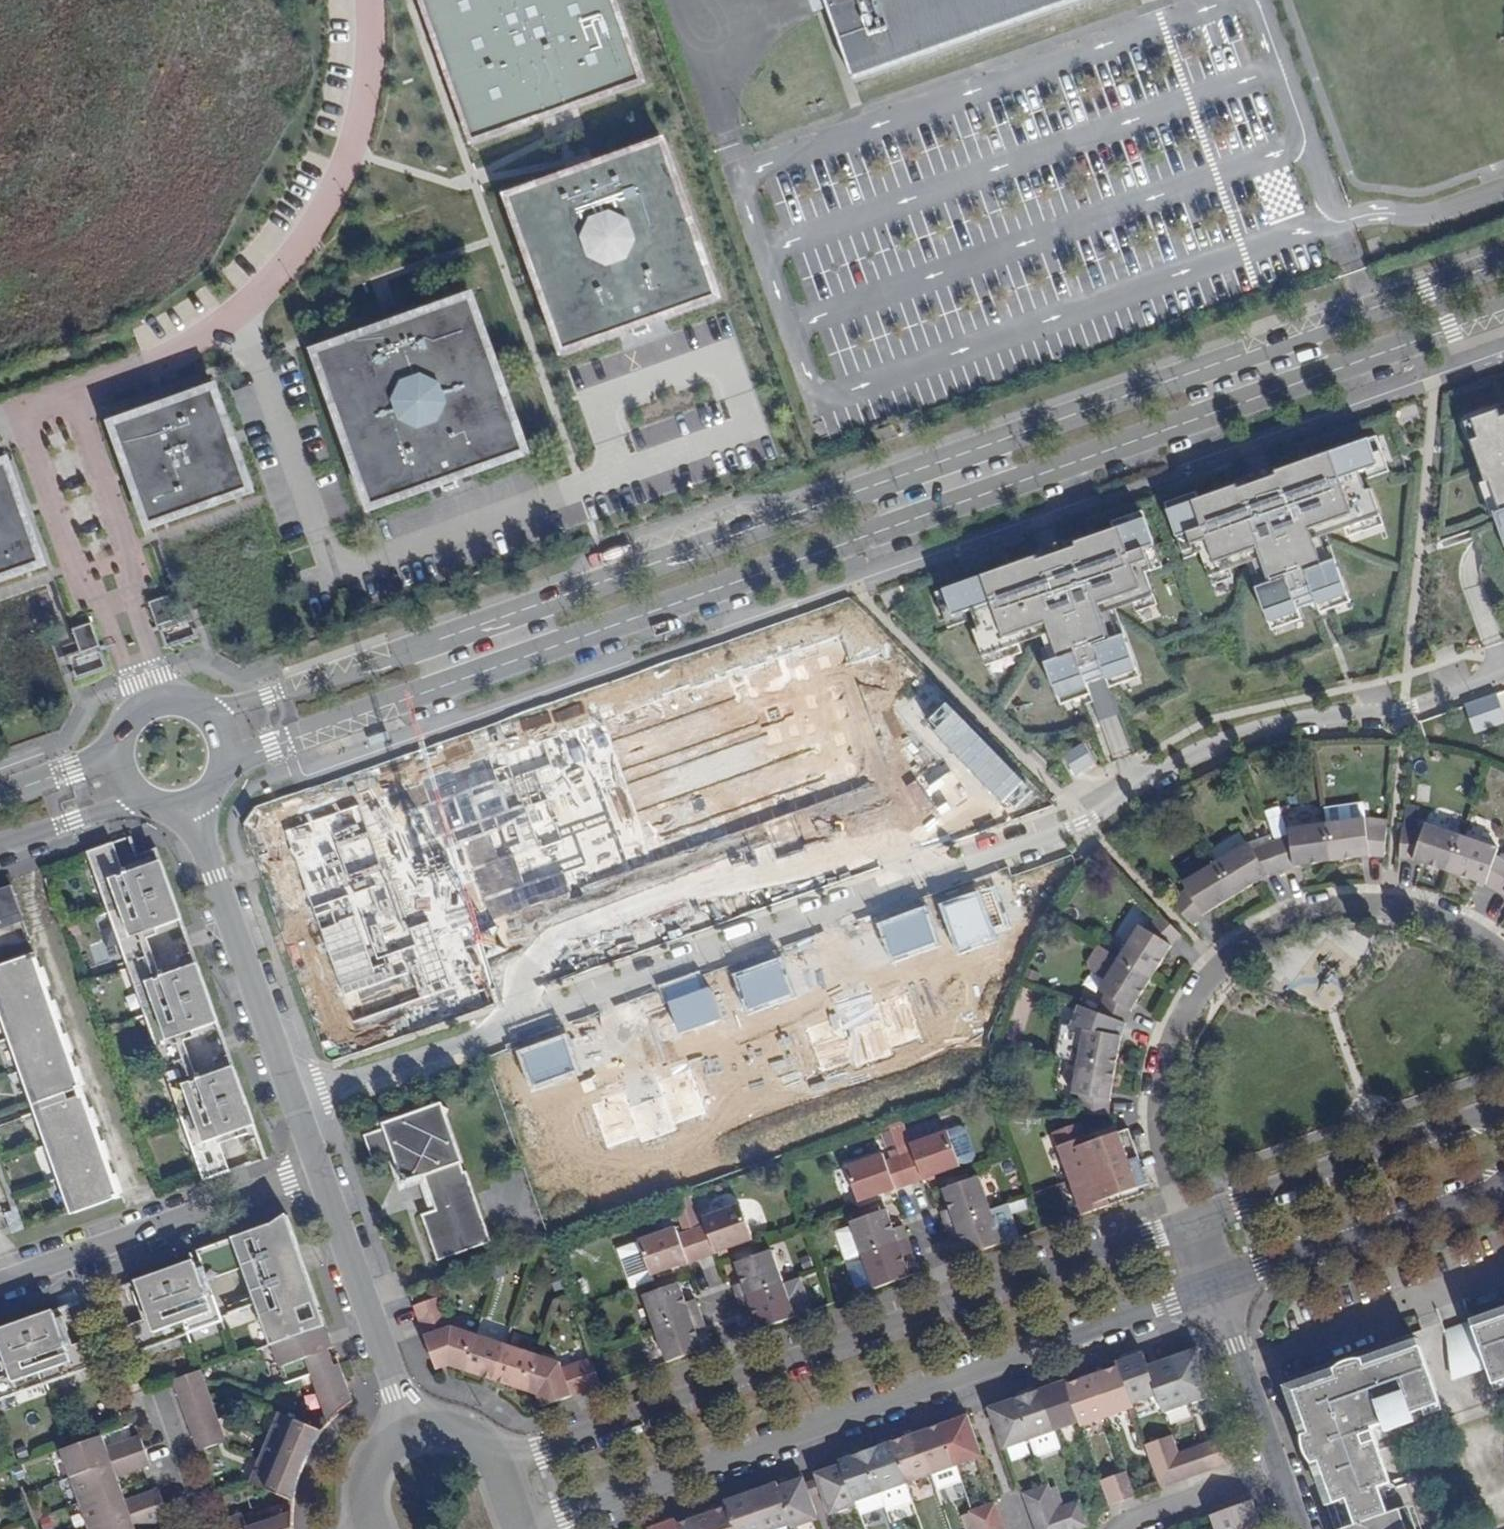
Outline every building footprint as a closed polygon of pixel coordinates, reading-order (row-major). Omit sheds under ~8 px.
[(475,130),(546,104),(549,113),(564,107),(560,99),(632,74),(605,0),(428,0),(475,130)] [(853,77),(1070,0),(826,0),(853,77)] [(572,176),(512,198),(569,354),(640,328),(643,337),(657,331),(654,324),(725,298),(669,141),(609,163),(611,167),(601,170),(583,176),(573,180),(572,176)] [(376,330),(316,352),(373,508),(444,482),(447,491),(461,485),(458,478),(529,452),(473,295),(413,317),(414,321),(404,324),(387,330),(377,334),(376,330)] [(386,326),(387,330),(404,324),(403,320),(386,326)] [(113,424),(151,531),(253,495),(215,388),(170,404),(171,408),(156,414),(154,410),(113,424)] [(1495,407),(1497,411),(1500,419),(1503,417),(1503,403),(1495,407)] [(1500,419),(1497,411),(1464,423),(1467,431),(1475,428),(1479,439),(1471,442),(1485,482),(1480,484),(1483,491),(1487,489),(1490,495),(1494,494),(1501,515),(1497,516),(1503,535),(1503,417),(1500,419)] [(874,434),(878,445),(897,438),(893,428),(874,434)] [(1475,428),(1467,431),(1471,442),(1479,439),(1475,428)] [(1249,482),(1199,500),(1196,492),(1190,494),(1193,502),(1167,511),(1177,538),(1186,534),(1194,556),(1199,554),(1207,578),(1221,574),(1224,582),(1231,579),(1227,568),(1251,560),(1260,588),(1256,589),(1267,623),(1291,615),(1294,623),(1301,620),(1297,610),(1316,603),(1320,614),(1327,611),(1324,603),(1347,595),(1335,561),(1331,563),(1321,535),(1344,527),(1348,538),(1354,535),(1351,527),(1381,517),(1372,489),(1367,491),(1360,473),(1379,466),(1372,446),(1379,443),(1377,436),(1285,469),(1287,477),(1252,489),(1249,482)] [(1379,443),(1372,446),(1379,466),(1387,464),(1379,443)] [(43,569),(7,461),(0,463),(0,583),(43,569)] [(1285,469),(1249,482),(1252,489),(1287,477),(1285,469)] [(1487,489),(1483,491),(1492,518),(1497,516),(1501,515),(1494,494),(1490,495),(1487,489)] [(1190,494),(1164,503),(1167,511),(1193,502),(1190,494)] [(1143,511),(1117,520),(1120,528),(1145,519),(1143,511)] [(1384,525),(1381,517),(1351,527),(1354,535),(1384,525)] [(938,601),(946,598),(953,618),(971,611),(978,630),(973,631),(983,659),(1013,648),(1016,656),(1022,654),(1018,643),(1041,635),(1051,662),(1047,664),(1058,698),(1082,689),(1085,697),(1092,695),(1088,684),(1106,677),(1110,688),(1117,685),(1114,677),(1138,669),(1126,636),(1121,637),(1111,610),(1135,601),(1139,612),(1146,609),(1143,601),(1156,597),(1148,573),(1153,571),(1145,549),(1155,546),(1145,519),(1120,528),(1117,520),(1111,522),(1114,530),(1063,548),(1066,556),(1031,568),(1028,561),(936,593),(938,601)] [(1186,534),(1177,538),(1184,560),(1194,556),(1186,534)] [(1162,568),(1155,546),(1145,549),(1153,571),(1162,568)] [(1063,548),(1028,561),(1031,568),(1066,556),(1063,548)] [(1221,574),(1207,578),(1210,586),(1224,582),(1221,574)] [(1347,595),(1324,603),(1327,611),(1350,603),(1347,595)] [(169,596),(149,603),(158,627),(177,620),(169,596)] [(1156,597),(1143,601),(1146,609),(1159,605),(1156,597)] [(946,598),(938,601),(945,621),(953,618),(946,598)] [(1291,615),(1267,623),(1270,631),(1294,623),(1291,615)] [(92,623),(73,629),(82,653),(101,647),(92,623)] [(1013,648),(983,659),(986,667),(1016,656),(1013,648)] [(1138,669),(1114,677),(1117,685),(1140,677),(1138,669)] [(1082,689),(1058,698),(1061,706),(1085,697),(1082,689)] [(1465,705),(1474,732),(1503,722),(1503,712),(1498,694),(1465,705)] [(1063,756),(1075,775),(1095,764),(1083,744),(1063,756)] [(304,872),(358,853),(332,779),(278,798),(304,872)] [(1365,820),(1326,825),(1331,861),(1369,856),(1383,857),(1386,827),(1367,826),(1365,820)] [(1410,859),(1448,872),(1460,837),(1423,824),(1420,831),(1401,830),(1398,858),(1410,859)] [(1287,838),(1269,843),(1279,871),(1290,867),(1331,861),(1326,825),(1287,830),(1287,838)] [(1279,871),(1269,843),(1251,849),(1247,845),(1244,846),(1237,834),(1207,852),(1215,864),(1234,895),(1261,879),(1279,871)] [(1503,878),(1503,862),(1495,857),(1497,849),(1460,837),(1448,872),(1483,883),(1496,891),(1503,878)] [(1247,845),(1251,849),(1269,843),(1267,838),(1247,845)] [(108,890),(106,884),(140,872),(137,865),(121,871),(113,848),(90,856),(103,892),(108,890)] [(1202,915),(1234,895),(1215,864),(1182,884),(1185,888),(1170,904),(1191,925),(1202,915)] [(160,865),(140,872),(106,884),(108,890),(103,892),(121,943),(160,928),(181,921),(160,865)] [(1496,891),(1503,896),(1503,878),(1496,891)] [(22,918),(12,888),(0,892),(0,926),(22,918)] [(1138,925),(1117,958),(1150,978),(1168,948),(1180,936),(1159,915),(1144,929),(1138,925)] [(173,969),(157,975),(146,941),(162,936),(160,928),(121,943),(139,995),(144,993),(142,988),(176,976),(173,969)] [(1095,976),(1114,961),(1103,946),(1084,961),(1095,976)] [(121,1197),(85,1094),(68,1099),(66,1092),(82,1086),(35,954),(0,966),(0,993),(1,993),(5,1001),(0,1003),(0,1011),(6,1028),(13,1025),(17,1035),(9,1038),(18,1061),(25,1058),(29,1067),(21,1070),(30,1094),(36,1091),(40,1101),(33,1104),(44,1134),(51,1132),(55,1142),(48,1144),(56,1167),(63,1165),(66,1175),(60,1178),(72,1214),(121,1197)] [(1095,1013),(1124,1023),(1128,1012),(1150,978),(1117,958),(1097,991),(1102,996),(1095,1013)] [(196,1031),(217,1024),(198,968),(176,976),(142,988),(144,993),(139,995),(157,1045),(196,1031)] [(1119,1037),(1124,1023),(1079,1007),(1071,1028),(1059,1027),(1053,1059),(1075,1063),(1113,1070),(1119,1037)] [(17,1035),(13,1025),(6,1028),(9,1038),(17,1035)] [(209,1070),(193,1075),(182,1043),(198,1038),(196,1031),(157,1045),(175,1096),(180,1094),(178,1089),(212,1078),(209,1070)] [(29,1067),(25,1058),(18,1061),(21,1070),(29,1067)] [(1108,1097),(1113,1070),(1075,1063),(1069,1095),(1077,1097),(1077,1115),(1107,1115),(1108,1097)] [(234,1070),(212,1078),(178,1089),(180,1094),(175,1096),(194,1149),(232,1135),(254,1127),(234,1070)] [(33,1104),(40,1101),(36,1091),(30,1094),(33,1104)] [(383,1129),(363,1136),(372,1164),(392,1157),(397,1170),(398,1170),(416,1178),(416,1179),(421,1178),(420,1177),(422,1177),(434,1211),(420,1215),(437,1261),(490,1242),(465,1172),(463,1173),(459,1164),(462,1163),(445,1115),(447,1110),(442,1107),(440,1103),(436,1105),(432,1103),(429,1108),(381,1125),(383,1129)] [(1117,1133),(1128,1160),(1137,1157),(1126,1130),(1117,1133)] [(48,1144),(55,1142),(51,1132),(44,1134),(48,1144)] [(1069,1181),(1128,1160),(1117,1133),(1096,1140),(1086,1143),(1084,1137),(1057,1146),(1069,1181)] [(914,1157),(901,1162),(908,1185),(937,1174),(959,1167),(971,1163),(974,1156),(967,1136),(960,1134),(948,1137),(912,1151),(914,1157)] [(1084,1137),(1086,1143),(1096,1140),(1093,1134),(1084,1137)] [(205,1180),(228,1172),(219,1148),(235,1141),(232,1135),(194,1149),(205,1180)] [(1147,1184),(1137,1157),(1128,1160),(1138,1188),(1147,1184)] [(908,1185),(901,1162),(886,1167),(883,1160),(846,1174),(857,1203),(880,1195),(908,1185)] [(1138,1188),(1128,1160),(1069,1181),(1082,1215),(1109,1205),(1107,1199),(1116,1196),(1138,1188)] [(0,1162),(0,1183),(5,1197),(12,1194),(1,1162),(0,1162)] [(56,1167),(60,1178),(66,1175),(63,1165),(56,1167)] [(398,1170),(397,1170),(402,1185),(416,1179),(416,1178),(398,1170)] [(945,1227),(991,1210),(979,1177),(942,1189),(949,1210),(939,1213),(945,1227)] [(12,1194),(5,1197),(11,1216),(20,1214),(12,1194)] [(1116,1196),(1107,1199),(1109,1205),(1118,1202),(1116,1196)] [(693,1236),(701,1233),(690,1202),(682,1205),(693,1236)] [(693,1236),(682,1205),(674,1208),(685,1239),(693,1236)] [(861,1256),(907,1240),(903,1226),(892,1229),(886,1210),(849,1222),(861,1256)] [(1004,1243),(991,1210),(945,1227),(949,1240),(959,1237),(967,1256),(1004,1243)] [(693,1236),(701,1258),(729,1248),(752,1240),(741,1211),(703,1224),(704,1232),(701,1233),(693,1236)] [(1053,1224),(1049,1212),(1039,1216),(1043,1228),(1053,1224)] [(273,1344),(305,1333),(327,1325),(321,1311),(318,1312),(287,1216),(243,1233),(270,1312),(263,1315),(273,1344)] [(270,1312),(243,1233),(195,1249),(199,1261),(203,1279),(245,1265),(263,1315),(270,1312)] [(701,1258),(693,1236),(685,1239),(679,1241),(675,1234),(639,1247),(618,1254),(630,1290),(650,1282),(649,1276),(673,1268),(701,1258)] [(907,1240),(861,1256),(873,1289),(909,1276),(903,1258),(912,1253),(907,1240)] [(731,1286),(736,1300),(781,1284),(769,1251),(734,1263),(741,1282),(731,1286)] [(138,1282),(144,1301),(158,1341),(205,1324),(203,1316),(212,1312),(203,1279),(199,1261),(138,1282)] [(794,1316),(809,1313),(801,1278),(786,1282),(794,1316)] [(652,1330),(700,1313),(694,1299),(685,1302),(678,1283),(641,1297),(652,1330)] [(781,1284),(736,1300),(742,1314),(750,1311),(758,1330),(793,1318),(781,1284)] [(418,1322),(444,1312),(439,1296),(412,1306),(418,1322)] [(134,1349),(158,1341),(144,1301),(135,1305),(140,1320),(125,1324),(134,1349)] [(1472,1320),(1482,1349),(1454,1358),(1455,1381),(1489,1369),(1495,1386),(1503,1383),(1503,1309),(1472,1320)] [(53,1311),(0,1331),(0,1338),(4,1351),(18,1390),(64,1373),(62,1365),(71,1362),(59,1330),(53,1311)] [(450,1326),(444,1312),(418,1322),(435,1372),(448,1366),(463,1371),(475,1335),(450,1326)] [(705,1327),(700,1313),(652,1330),(664,1363),(702,1350),(695,1331),(705,1327)] [(1482,1349),(1472,1320),(1447,1329),(1451,1359),(1454,1358),(1482,1349)] [(329,1332),(327,1325),(305,1333),(307,1339),(329,1332)] [(98,1361),(90,1337),(72,1343),(67,1328),(59,1330),(71,1362),(74,1370),(98,1361)] [(305,1333),(273,1344),(288,1384),(314,1376),(326,1412),(323,1415),(320,1418),(318,1420),(316,1424),(314,1427),(274,1413),(249,1483),(284,1496),(284,1499),(283,1504),(282,1509),(282,1513),(245,1526),(241,1514),(222,1520),(225,1528),(293,1528),(293,1523),(293,1515),(293,1505),(295,1496),(297,1486),(300,1477),(303,1467),(307,1459),(311,1449),(318,1439),(323,1430),(330,1422),(339,1413),(347,1406),(354,1401),(340,1363),(336,1364),(330,1348),(334,1347),(329,1332),(307,1339),(305,1333)] [(463,1371),(493,1381),(505,1345),(475,1335),(463,1371)] [(1369,1430),(1436,1406),(1413,1341),(1283,1387),(1333,1528),(1403,1528),(1398,1514),(1383,1518),(1374,1493),(1389,1487),(1369,1430)] [(493,1381),(524,1391),(536,1355),(505,1345),(493,1381)] [(1198,1349),(1146,1367),(1141,1354),(1114,1363),(1116,1367),(1066,1385),(1065,1381),(990,1407),(1005,1451),(1080,1424),(1082,1429),(1131,1411),(1130,1406),(1156,1397),(1163,1415),(1214,1396),(1198,1349)] [(2,1368),(0,1369),(0,1396),(18,1390),(4,1351),(0,1352),(0,1364),(2,1368)] [(546,1406),(583,1392),(574,1364),(562,1368),(559,1363),(536,1355),(524,1391),(536,1395),(538,1402),(546,1406)] [(590,1359),(574,1364),(583,1392),(600,1386),(590,1359)] [(198,1451),(226,1441),(200,1369),(173,1379),(198,1451)] [(857,1506),(855,1501),(881,1492),(887,1510),(912,1501),(906,1483),(983,1456),(969,1415),(841,1460),(842,1463),(817,1472),(819,1479),(826,1498),(833,1515),(857,1506)] [(60,1450),(88,1528),(136,1528),(168,1518),(157,1489),(126,1500),(124,1494),(120,1484),(118,1478),(151,1467),(139,1436),(108,1448),(105,1442),(103,1434),(60,1450)] [(1186,1479),(1177,1455),(1171,1437),(1144,1447),(1159,1489),(1186,1479)] [(1228,1437),(1177,1455),(1186,1479),(1237,1461),(1228,1437)] [(1125,1473),(1100,1482),(1109,1506),(1134,1497),(1125,1473)] [(793,1524),(796,1528),(820,1519),(814,1502),(807,1483),(805,1477),(780,1485),(779,1482),(728,1500),(729,1504),(679,1522),(678,1518),(651,1527),(652,1528),(779,1528),(793,1524)] [(819,1500),(826,1498),(819,1479),(812,1481),(807,1483),(814,1502),(819,1500)] [(1079,1502),(1057,1510),(1048,1485),(1022,1494),(1035,1528),(1086,1528),(1088,1528),(1079,1502)] [(1255,1528),(1260,1527),(1251,1501),(1211,1515),(1216,1528),(1255,1528)] [(994,1504),(971,1511),(977,1528),(1003,1528),(994,1504)] [(965,1517),(970,1528),(977,1528),(971,1511),(965,1517)]
